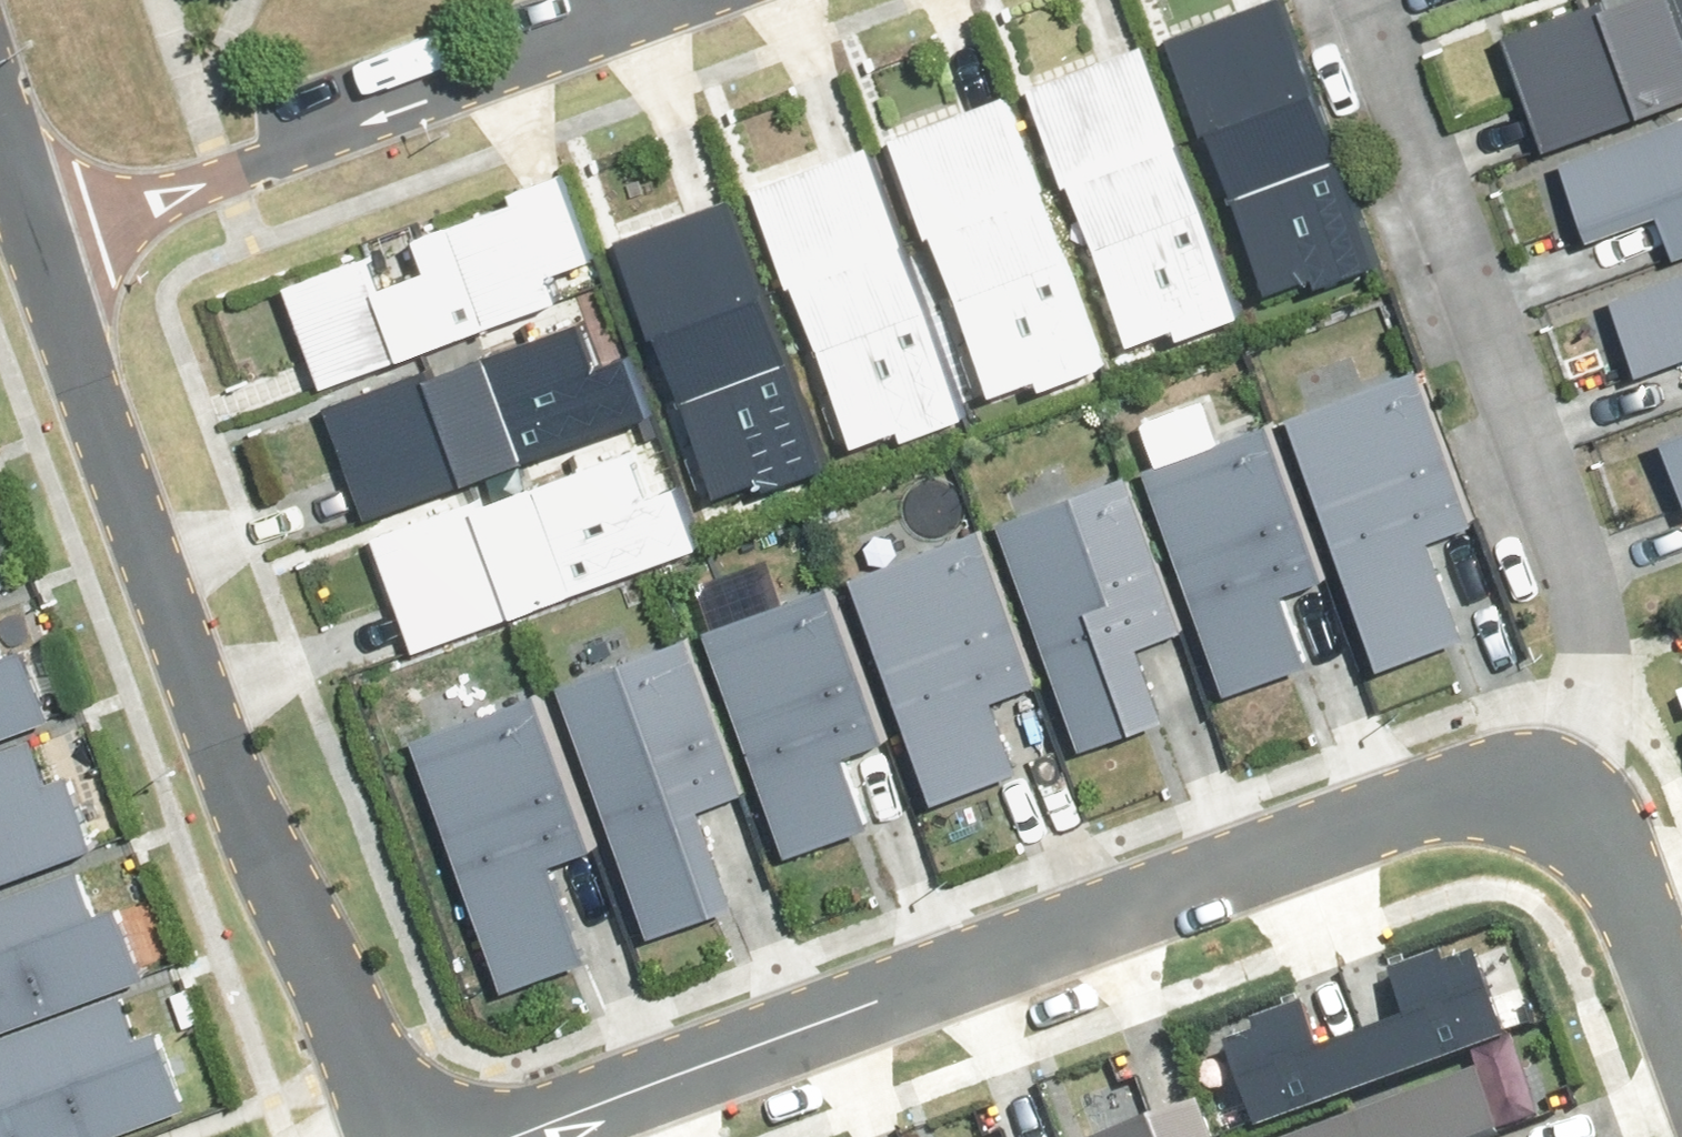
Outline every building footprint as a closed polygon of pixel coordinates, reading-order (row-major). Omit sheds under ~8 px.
[(1167,36),(1262,294),(1308,277),(1312,288),(1368,267),(1269,0),(1265,0),(1167,36)] [(1498,37),(1540,150),(1681,97),(1681,0),(1620,0),(1599,8),(1596,1),(1498,37)] [(1172,337),(1234,315),(1137,48),(1023,89),(1058,186),(1064,184),(1122,344),(1168,328),(1172,337)] [(1034,387),(1097,364),(999,98),(885,139),(921,237),(926,235),(984,394),(1030,378),(1034,387)] [(1563,163),(1588,235),(1661,209),(1678,256),(1681,255),(1681,121),(1563,163)] [(959,413),(956,404),(861,148),(752,188),(847,445),(892,429),(895,436),(959,413)] [(361,257),(280,287),(316,386),(549,301),(539,274),(584,257),(553,175),(504,193),(507,203),(408,239),(420,270),(372,287),(361,257)] [(758,489),(821,466),(724,199),(611,240),(646,336),(650,334),(709,495),(755,479),(758,489)] [(1610,286),(1636,358),(1681,341),(1681,261),(1610,286)] [(422,370),(321,407),(362,518),(640,416),(619,359),(589,370),(572,324),(424,377),(422,370)] [(1274,416),(1368,668),(1451,637),(1413,538),(1457,522),(1400,370),(1274,416)] [(1129,465),(1223,716),(1306,686),(1268,586),(1311,570),(1254,418),(1129,465)] [(1666,429),(1681,473),(1681,423),(1666,429)] [(467,502),(367,539),(410,652),(691,547),(668,486),(636,498),(619,453),(470,508),(467,502)] [(988,513),(1082,765),(1165,734),(1128,635),(1171,619),(1114,466),(988,513)] [(839,578),(934,830),(1016,799),(979,699),(1022,684),(965,531),(839,578)] [(694,631),(788,883),(871,852),(834,753),(877,736),(820,584),(694,631)] [(546,679),(640,931),(723,900),(686,801),(729,785),(672,633),(546,679)] [(45,705),(17,636),(1,642),(0,640),(0,723),(45,705)] [(395,726),(489,978),(572,947),(535,848),(578,832),(521,680),(395,726)] [(0,744),(0,869),(96,830),(68,761),(52,767),(37,729),(0,744)] [(0,897),(0,1022),(147,963),(119,893),(103,900),(88,862),(0,897)] [(1414,1011),(1367,1029),(1384,1072),(1510,1025),(1479,942),(1446,955),(1441,942),(1395,960),(1414,1011)] [(0,1031),(0,1117),(8,1136),(48,1136),(185,1082),(157,1012),(141,1019),(126,981),(0,1031)] [(1235,1036),(1265,1116),(1384,1072),(1367,1029),(1321,1046),(1303,999),(1258,1015),(1262,1027),(1235,1036)] [(1294,1136),(1471,1136),(1512,1121),(1490,1063),(1294,1136)] [(1100,1136),(1221,1136),(1207,1098),(1100,1136)]
